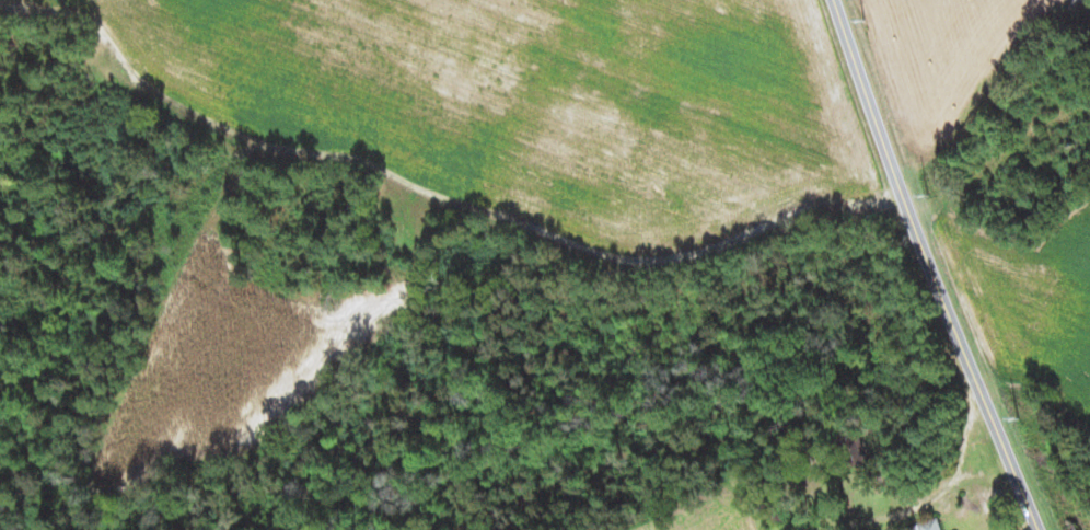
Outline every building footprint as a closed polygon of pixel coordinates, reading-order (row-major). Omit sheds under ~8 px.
[(939,518),(905,528),(906,529),(942,529),(939,518)]
